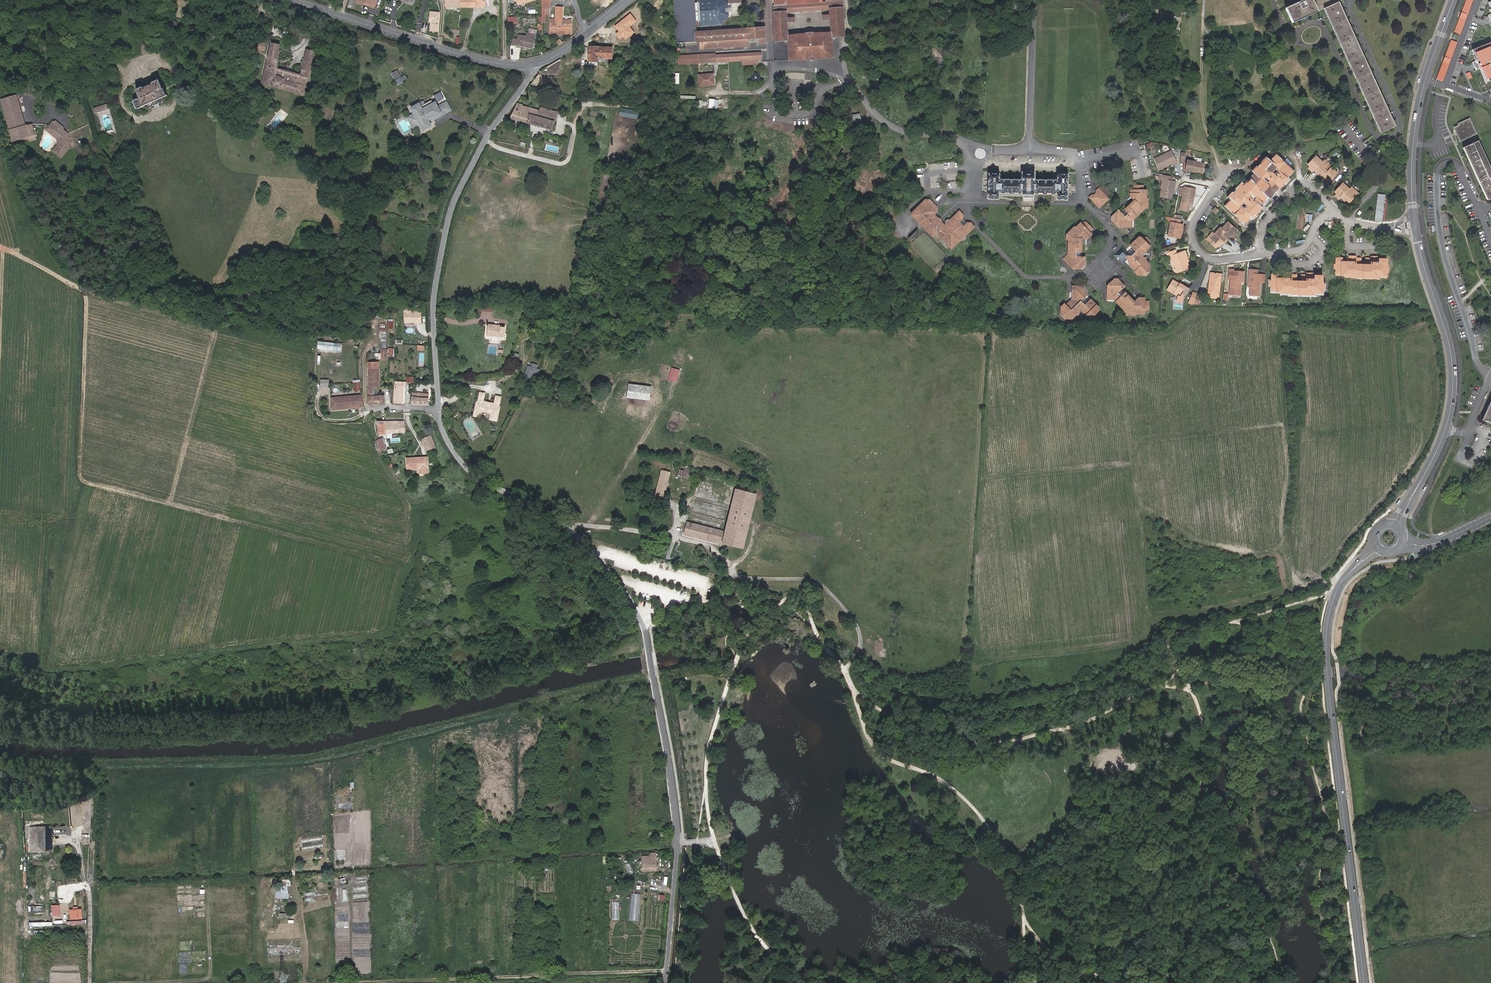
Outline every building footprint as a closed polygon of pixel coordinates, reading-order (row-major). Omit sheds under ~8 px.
[(370,7),(374,8),(377,0),(355,0),(355,2),(364,5),(365,2),(371,4),(370,7)] [(678,42),(695,40),(695,42),(699,42),(700,49),(745,45),(745,39),(759,38),(759,43),(766,42),(765,27),(697,31),(697,20),(695,3),(695,0),(674,0),(678,42)] [(729,16),(729,12),(725,12),(725,7),(729,7),(729,3),(725,0),(700,0),(700,3),(695,3),(697,20),(702,20),(702,26),(721,25),(729,16)] [(845,37),(843,2),(843,1),(826,2),(823,2),(823,0),(774,0),(774,7),(773,8),(774,14),(773,14),(774,42),(788,41),(789,60),(834,58),(833,38),(845,37)] [(1285,6),(1292,22),(1323,8),(1379,133),(1393,126),(1336,0),(1299,0),(1285,6)] [(752,4),(749,7),(749,12),(753,15),(757,15),(760,12),(760,7),(757,4),(752,4)] [(441,12),(429,11),(428,21),(430,22),(429,31),(438,32),(441,12)] [(555,31),(571,31),(571,20),(563,20),(561,20),(561,17),(558,17),(558,19),(555,19),(551,19),(550,34),(555,34),(555,31)] [(532,34),(527,33),(526,36),(519,34),(517,39),(515,38),(513,43),(516,44),(516,46),(533,49),(535,38),(536,34),(535,34),(532,34)] [(264,52),(266,42),(255,39),(252,49),(264,52)] [(280,44),(272,42),(261,83),(303,95),(309,78),(310,78),(315,52),(306,50),(301,74),(279,67),(280,44)] [(1472,50),(1486,83),(1490,81),(1490,44),(1490,42),(1472,50)] [(612,58),(612,48),(590,46),(589,61),(599,62),(600,58),(612,58)] [(743,61),(761,60),(761,53),(716,55),(716,53),(699,54),(699,63),(743,61)] [(678,55),(679,64),(696,62),(696,54),(678,55)] [(543,71),(540,74),(557,74),(560,71),(561,65),(562,65),(562,58),(543,71)] [(712,84),(712,72),(697,73),(697,84),(712,84)] [(760,80),(759,72),(751,72),(752,80),(760,80)] [(540,74),(530,86),(536,88),(544,78),(540,74)] [(152,83),(153,84),(143,88),(142,87),(136,90),(141,99),(140,99),(139,99),(138,99),(137,100),(136,100),(135,100),(135,102),(134,103),(136,107),(137,108),(138,108),(140,108),(141,108),(142,107),(143,106),(153,101),(154,105),(164,100),(162,97),(167,95),(164,89),(163,89),(159,80),(152,83)] [(6,128),(22,124),(13,94),(0,97),(0,105),(6,128)] [(421,101),(413,106),(416,111),(422,121),(425,126),(432,122),(431,119),(429,117),(442,110),(439,105),(437,100),(435,101),(433,98),(422,104),(421,101)] [(448,100),(439,105),(442,110),(429,117),(431,119),(452,107),(448,100)] [(518,103),(510,118),(552,130),(557,112),(540,107),(540,109),(518,103)] [(635,118),(636,110),(620,107),(619,115),(635,118)] [(415,124),(422,121),(416,111),(410,115),(415,124)] [(860,113),(849,115),(850,123),(862,121),(860,113)] [(1459,125),(1454,128),(1460,141),(1475,134),(1469,120),(1459,125)] [(53,121),(48,127),(57,134),(54,137),(57,140),(58,145),(53,151),(60,158),(69,149),(67,133),(66,134),(63,131),(64,130),(64,128),(56,121),(55,122),(53,121)] [(54,137),(57,134),(48,127),(46,129),(54,137)] [(1463,148),(1487,200),(1490,198),(1490,173),(1477,142),(1463,148)] [(1167,156),(1173,155),(1170,145),(1153,150),(1156,162),(1168,159),(1167,156)] [(1314,168),(1316,166),(1324,158),(1318,151),(1309,160),(1312,163),(1311,164),(1314,168)] [(1267,171),(1279,184),(1280,186),(1290,176),(1288,175),(1290,172),(1289,171),(1292,168),(1277,153),(1272,158),(1269,156),(1267,159),(1265,158),(1255,167),(1258,170),(1246,182),(1245,182),(1243,184),(1242,183),(1232,193),(1234,195),(1229,200),(1247,218),(1249,215),(1251,217),(1257,211),(1258,212),(1263,206),(1260,203),(1249,192),(1253,188),(1264,199),(1265,201),(1277,189),(1276,187),(1263,175),(1267,171)] [(1189,155),(1187,165),(1203,169),(1206,158),(1189,155)] [(1320,169),(1323,172),(1332,163),(1334,162),(1326,155),(1324,158),(1316,166),(1319,169),(1320,169)] [(1332,163),(1323,172),(1327,175),(1326,177),(1329,179),(1339,170),(1332,163)] [(1172,170),(1159,168),(1158,175),(1161,175),(1160,182),(1162,183),(1162,186),(1164,187),(1163,190),(1171,191),(1172,184),(1173,185),(1174,177),(1171,177),(1172,170)] [(1276,187),(1279,184),(1267,171),(1263,175),(1276,187)] [(1057,199),(1067,199),(1067,174),(1057,173),(1057,180),(1035,180),(1022,180),(999,179),(999,174),(988,174),(988,198),(998,198),(998,193),(1057,194),(1057,199)] [(1339,196),(1341,194),(1350,185),(1344,179),(1335,188),(1338,191),(1336,193),(1337,194),(1336,194),(1339,196)] [(1188,196),(1191,197),(1195,184),(1185,181),(1181,193),(1179,201),(1186,203),(1188,196)] [(1350,185),(1341,194),(1345,197),(1348,195),(1351,197),(1359,190),(1352,183),(1350,185)] [(1113,214),(1113,221),(1118,226),(1132,227),(1132,219),(1146,206),(1148,206),(1149,197),(1147,197),(1147,189),(1143,189),(1143,185),(1134,184),(1134,189),(1131,189),(1130,195),(1134,199),(1126,208),(1127,209),(1123,213),(1118,208),(1113,214)] [(1091,194),(1088,197),(1099,207),(1108,197),(1098,187),(1096,189),(1096,192),(1094,194),(1091,194)] [(1249,192),(1260,203),(1264,199),(1253,188),(1249,192)] [(929,200),(927,202),(938,213),(940,211),(929,200)] [(963,221),(963,218),(963,216),(960,213),(952,220),(945,227),(941,224),(934,217),(938,213),(927,202),(913,215),(925,228),(924,229),(926,230),(934,239),(938,234),(953,250),(975,228),(971,225),(967,225),(963,221)] [(1227,226),(1234,233),(1236,235),(1239,232),(1238,230),(1241,227),(1233,219),(1227,226)] [(1093,228),(1086,222),(1085,223),(1082,223),(1081,222),(1073,228),(1072,227),(1066,233),(1068,236),(1068,239),(1068,255),(1063,259),(1073,268),(1079,268),(1086,262),(1086,256),(1079,256),(1079,251),(1082,251),(1082,238),(1084,238),(1087,235),(1089,237),(1092,234),(1089,231),(1093,228)] [(1167,224),(1166,236),(1177,237),(1178,225),(1167,224)] [(1231,237),(1234,233),(1227,226),(1226,224),(1219,231),(1229,241),(1230,242),(1233,239),(1231,237)] [(1226,243),(1229,241),(1219,231),(1218,230),(1211,236),(1221,245),(1225,242),(1226,243)] [(1134,246),(1128,251),(1123,246),(1114,254),(1122,263),(1127,258),(1128,259),(1129,263),(1135,270),(1134,271),(1139,275),(1146,275),(1150,270),(1149,264),(1145,259),(1146,250),(1150,246),(1150,240),(1146,236),(1139,236),(1131,244),(1134,246)] [(1170,251),(1173,263),(1176,262),(1178,268),(1187,265),(1185,255),(1186,255),(1183,246),(1176,248),(1175,245),(1165,247),(1166,251),(1170,251)] [(1351,280),(1371,280),(1371,279),(1377,279),(1377,276),(1379,276),(1379,260),(1358,259),(1358,265),(1352,264),(1352,259),(1339,258),(1339,262),(1334,262),(1334,258),(1330,258),(1329,276),(1339,276),(1339,277),(1345,277),(1345,276),(1349,276),(1349,277),(1351,277),(1351,280)] [(1225,272),(1228,273),(1224,289),(1233,290),(1236,278),(1239,278),(1240,269),(1230,267),(1231,266),(1226,265),(1225,272)] [(1251,273),(1252,268),(1247,267),(1244,284),(1246,284),(1245,293),(1254,295),(1257,274),(1255,274),(1251,273)] [(1217,270),(1208,268),(1203,287),(1213,289),(1217,270)] [(1179,296),(1179,294),(1186,283),(1176,277),(1175,279),(1168,275),(1162,284),(1174,291),(1173,292),(1173,296),(1179,296)] [(1316,277),(1295,277),(1295,281),(1290,281),(1290,277),(1276,276),(1276,279),(1271,279),(1271,276),(1264,276),(1264,292),(1274,293),(1274,295),(1282,295),(1282,291),(1285,291),(1285,293),(1287,293),(1287,294),(1307,295),(1307,293),(1313,294),(1313,292),(1315,292),(1316,277)] [(1120,280),(1113,280),(1107,285),(1107,299),(1114,299),(1127,312),(1127,314),(1137,315),(1137,313),(1145,313),(1146,309),(1150,309),(1150,300),(1145,300),(1145,297),(1139,296),(1139,299),(1136,299),(1134,301),(1122,288),(1125,285),(1120,280)] [(1095,307),(1097,305),(1091,299),(1087,302),(1083,297),(1087,294),(1087,289),(1083,286),(1076,285),(1072,288),(1072,299),(1066,305),(1064,303),(1061,307),(1060,315),(1062,315),(1065,318),(1073,318),(1075,315),(1086,315),(1091,319),(1096,319),(1099,315),(1099,310),(1095,307)] [(1180,299),(1184,301),(1188,293),(1189,292),(1185,290),(1180,299)] [(1184,301),(1183,302),(1189,302),(1193,295),(1188,293),(1184,301)] [(404,323),(421,323),(422,311),(404,311),(404,323)] [(488,324),(487,335),(504,336),(505,325),(488,324)] [(526,375),(533,377),(536,369),(528,367),(526,375)] [(373,386),(378,387),(378,381),(380,381),(379,377),(378,377),(378,372),(374,372),(373,369),(369,369),(369,386),(373,386)] [(403,381),(396,381),(395,387),(394,402),(403,402),(404,384),(403,384),(403,381)] [(381,403),(384,403),(385,395),(373,395),(373,386),(369,386),(367,386),(368,395),(370,405),(381,403)] [(412,404),(428,404),(428,391),(422,391),(421,393),(416,392),(413,392),(412,404)] [(482,393),(477,391),(473,399),(468,412),(473,414),(475,408),(486,413),(483,419),(488,421),(493,408),(497,399),(492,397),(489,404),(479,400),(482,393)] [(364,406),(362,395),(354,395),(354,398),(352,398),(352,396),(349,397),(350,398),(337,400),(337,397),(333,397),(334,409),(364,406)] [(468,412),(473,399),(472,399),(465,415),(472,418),(475,412),(483,416),(480,422),(487,425),(494,409),(493,408),(488,421),(483,419),(486,413),(475,408),(473,414),(468,412)] [(1482,420),(1490,423),(1490,400),(1482,420)] [(405,431),(404,421),(377,422),(380,433),(387,432),(387,433),(405,431)] [(432,435),(430,436),(433,443),(426,445),(427,449),(436,446),(432,435)] [(433,443),(430,436),(423,438),(426,445),(433,443)] [(382,438),(377,440),(381,449),(386,447),(382,438)] [(429,472),(428,456),(407,458),(407,469),(419,469),(419,473),(429,472)] [(676,475),(687,478),(690,468),(679,466),(676,475)] [(749,522),(756,494),(736,489),(729,515),(725,531),(687,523),(684,533),(743,548),(749,522)] [(82,797),(71,800),(73,807),(84,804),(82,797)] [(44,851),(44,826),(29,826),(29,851),(44,851)] [(661,838),(665,838),(665,826),(656,826),(656,834),(651,835),(651,841),(661,841),(661,838)] [(642,856),(643,871),(656,870),(656,853),(649,853),(649,856),(642,856)] [(362,895),(362,884),(353,884),(353,895),(362,895)] [(276,886),(276,898),(288,898),(288,886),(276,886)] [(337,887),(336,912),(347,913),(348,889),(342,889),(342,887),(337,887)] [(316,901),(316,895),(328,894),(327,889),(305,891),(306,902),(316,901)] [(52,905),(51,916),(59,916),(59,905),(52,905)] [(81,907),(68,909),(70,920),(83,918),(81,907)]
